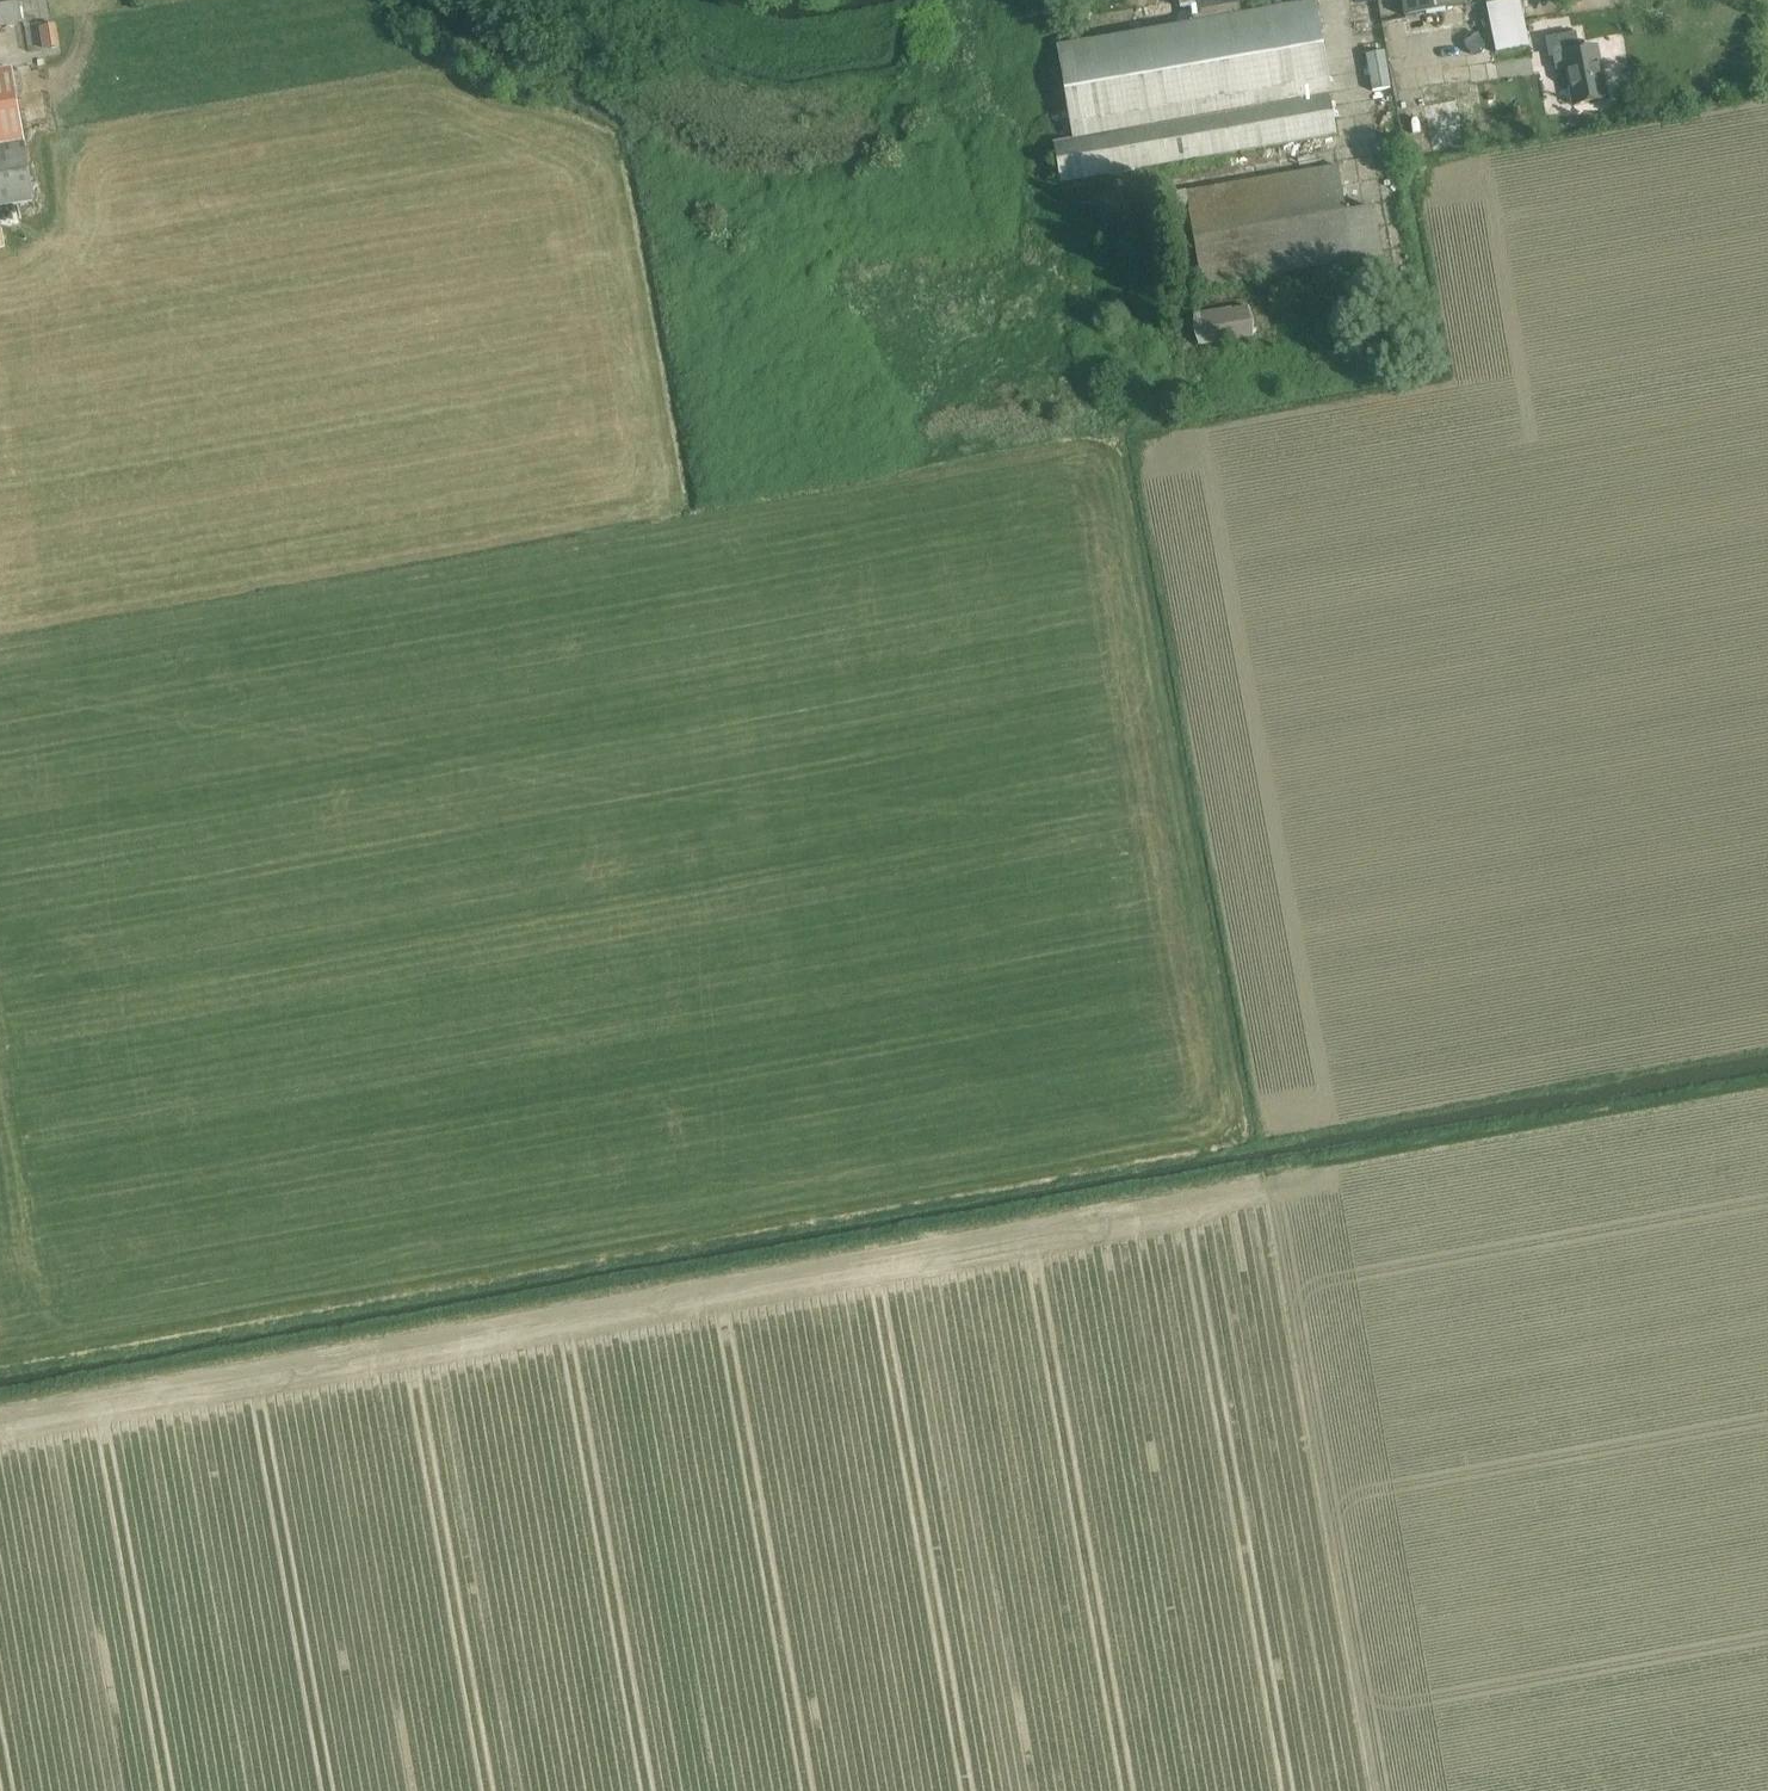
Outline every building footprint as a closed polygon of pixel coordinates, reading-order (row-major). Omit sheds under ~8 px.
[(1240,1),(1239,0),(1183,0),(1185,11),(1191,10),(1194,23),(1056,47),(1073,140),(1055,143),(1062,183),(1338,136),(1316,2),(1242,15),(1240,1)] [(1404,15),(1466,4),(1465,0),(1402,0),(1404,15)] [(24,23),(20,2),(0,5),(0,27),(24,23)] [(1498,53),(1530,46),(1519,2),(1487,9),(1498,53)] [(53,27),(36,29),(40,51),(56,49),(53,27)] [(1597,48),(1579,52),(1575,35),(1547,40),(1551,57),(1554,56),(1557,71),(1567,69),(1574,106),(1607,100),(1597,48)] [(1366,56),(1372,92),(1390,89),(1384,53),(1366,56)] [(0,71),(0,207),(35,202),(13,69),(0,71)] [(1170,235),(1193,233),(1203,289),(1382,257),(1374,209),(1350,213),(1350,210),(1347,211),(1347,214),(1345,214),(1337,167),(1186,194),(1163,197),(1170,235)] [(1199,346),(1254,338),(1249,308),(1195,315),(1199,346)]
